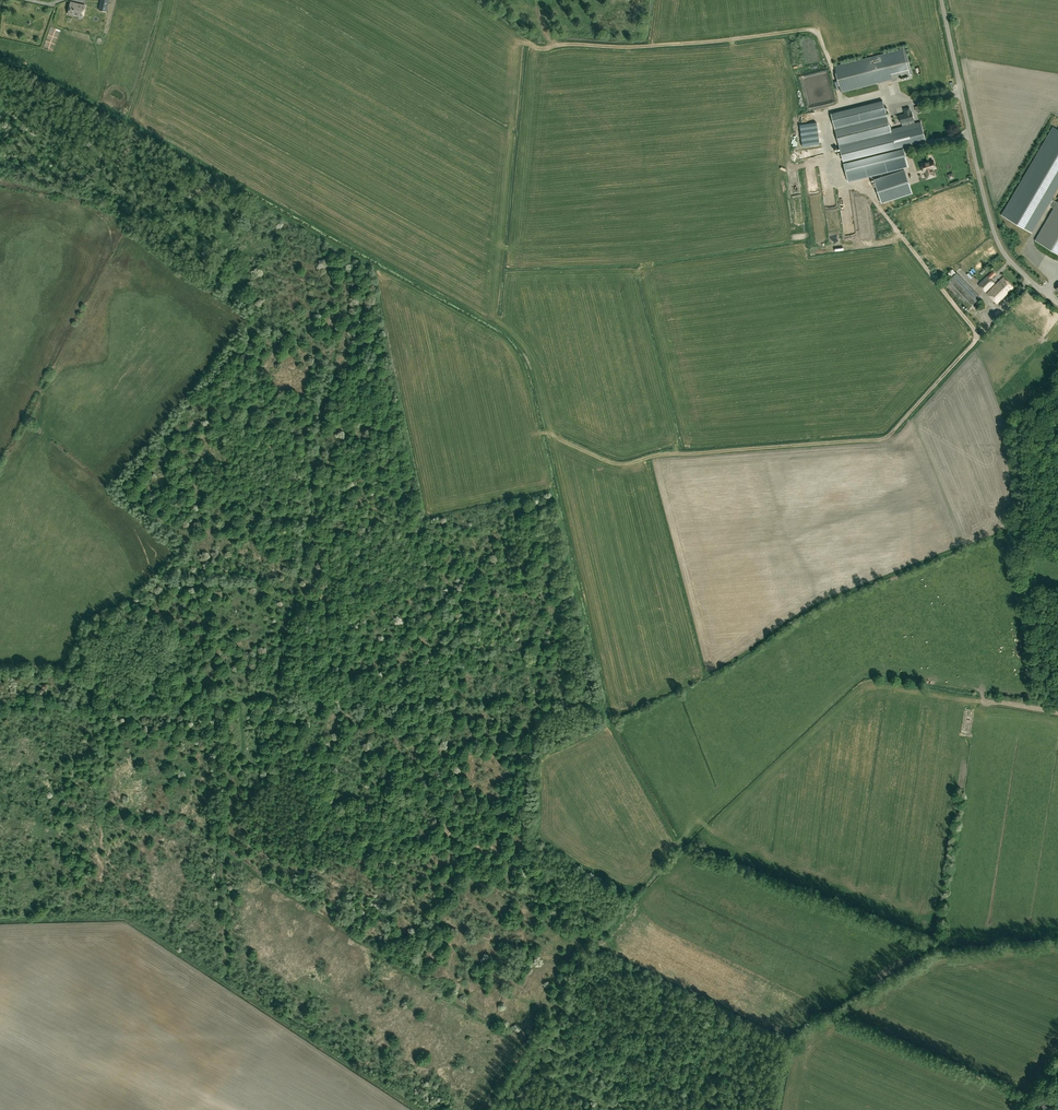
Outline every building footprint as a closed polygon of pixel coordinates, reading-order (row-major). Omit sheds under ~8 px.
[(109,0),(102,0),(100,10),(107,11),(109,0)] [(84,16),(86,6),(71,3),(69,14),(75,15),(75,14),(84,16)] [(912,75),(910,68),(911,68),(907,55),(905,48),(835,66),(842,92),(912,75)] [(921,122),(915,123),(908,125),(903,126),(891,129),(883,101),(831,114),(843,161),(926,140),(921,122)] [(907,122),(908,125),(915,123),(912,112),(911,112),(909,107),(904,109),(905,114),(899,115),(901,123),(907,122)] [(1053,126),(1001,215),(1032,233),(1048,205),(1054,208),(1057,202),(1054,200),(1052,199),(1057,189),(1057,129),(1053,126)] [(873,176),(908,167),(905,152),(845,167),(848,182),(873,176)] [(935,168),(933,160),(921,164),(923,172),(925,172),(927,179),(934,176),(932,169),(935,168)] [(874,179),(882,203),(912,193),(905,169),(874,179)] [(1057,202),(1054,208),(1035,240),(1057,254),(1057,200),(1057,202)] [(985,292),(994,283),(990,279),(996,274),(993,271),(988,276),(987,276),(978,284),(985,292)] [(945,284),(969,309),(980,297),(957,273),(945,284)] [(997,303),(1013,287),(1003,277),(987,293),(997,303)] [(985,304),(982,300),(978,302),(977,306),(980,309),(984,308),(985,304)]
